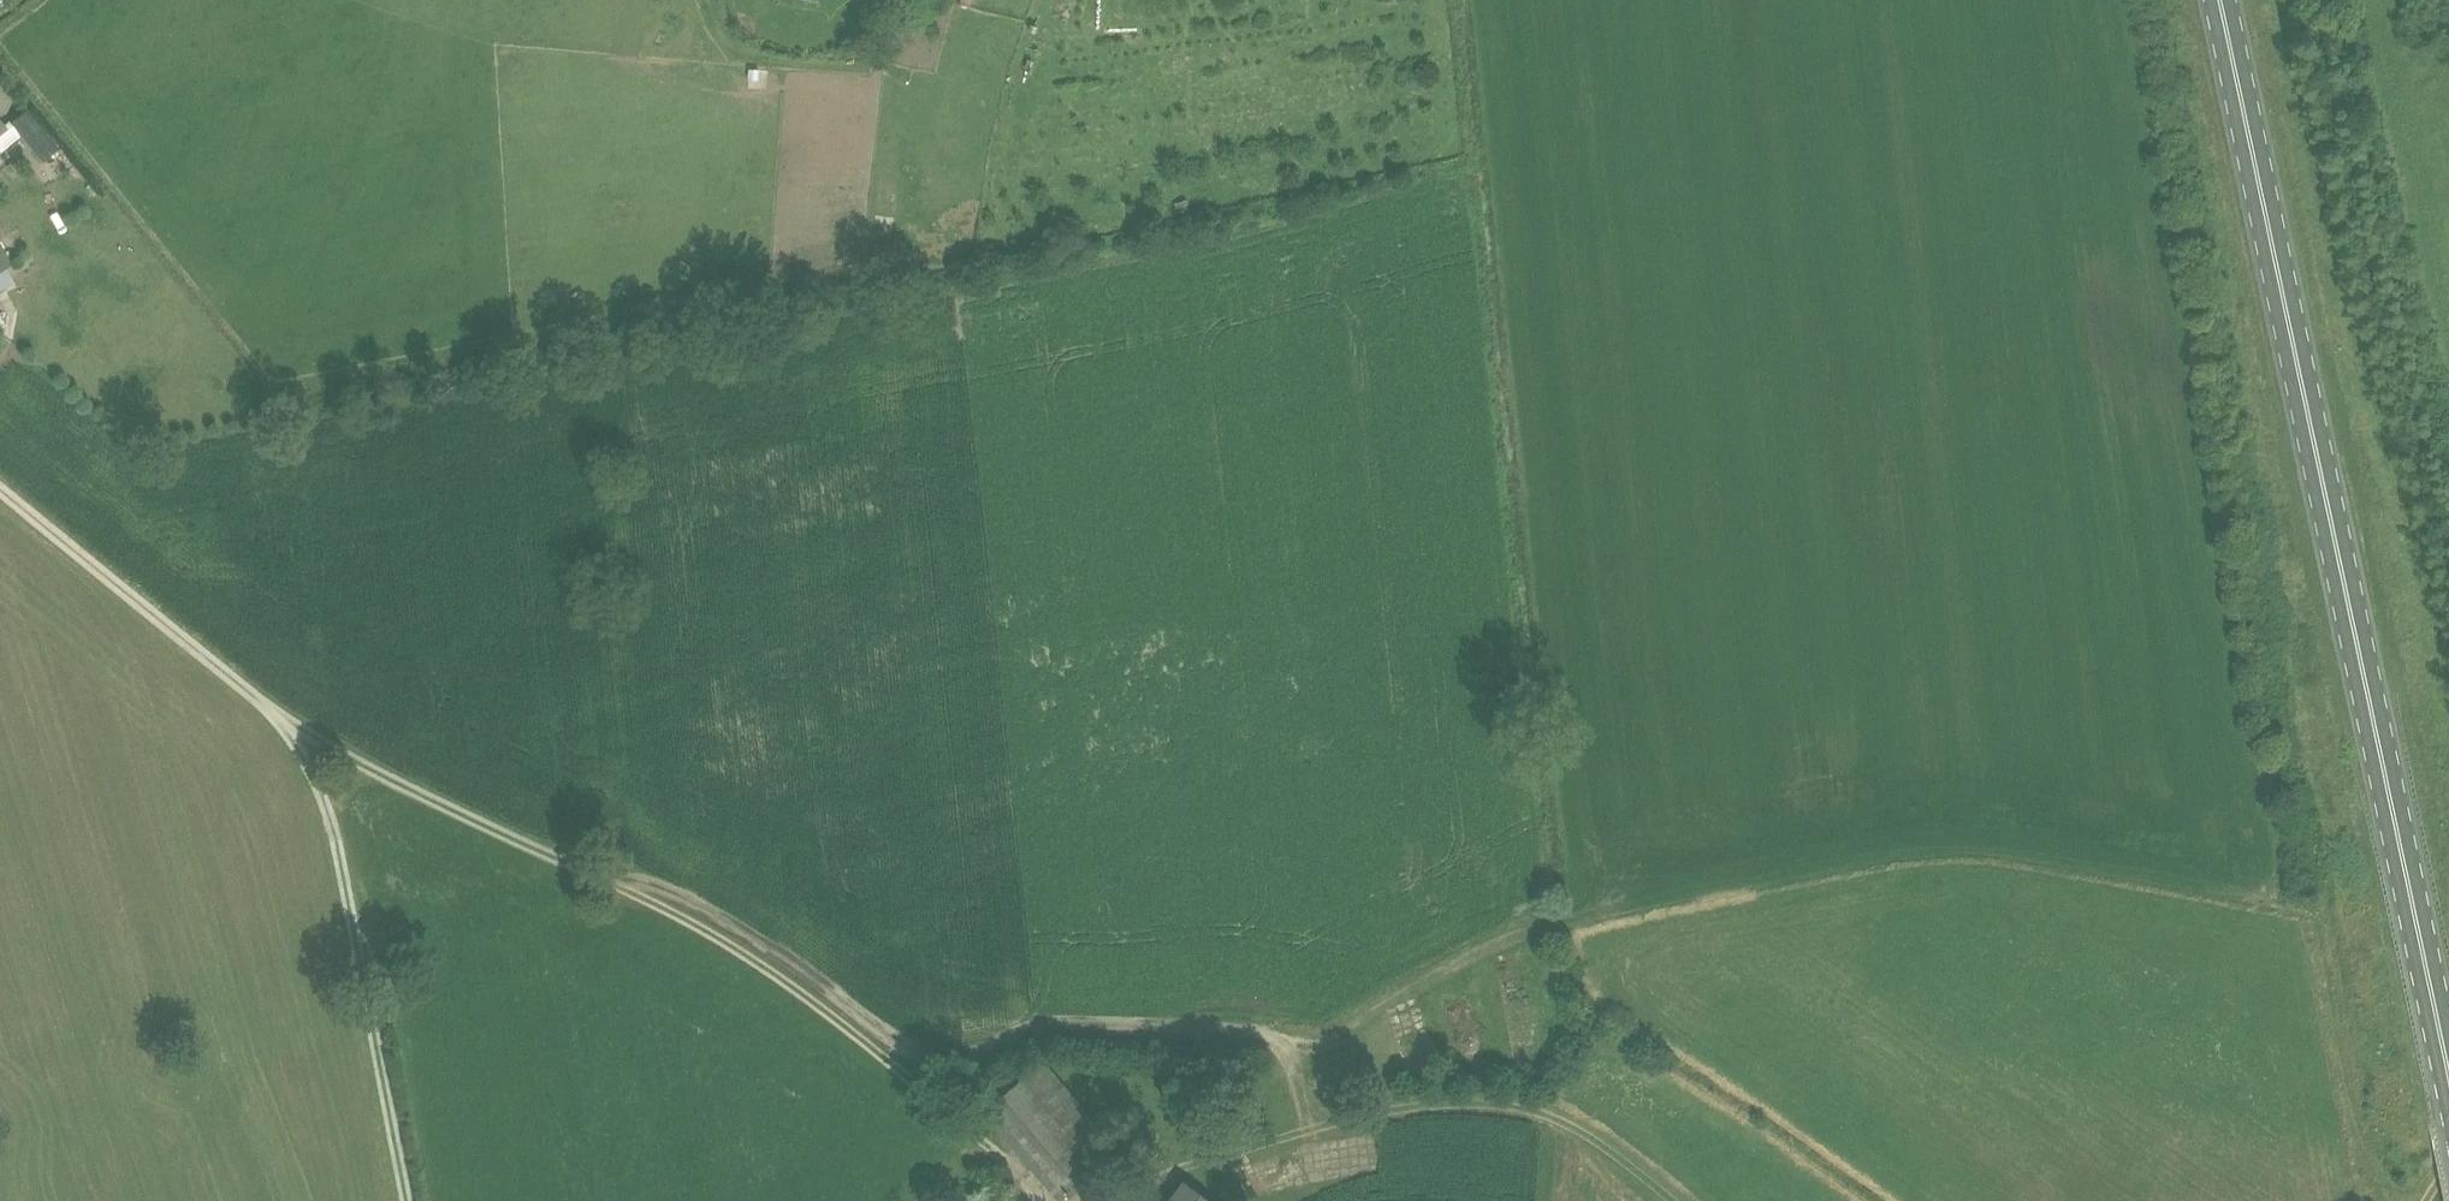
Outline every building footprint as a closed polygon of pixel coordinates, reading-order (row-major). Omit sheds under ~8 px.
[(1,152),(21,134),(55,175),(71,161),(28,110),(12,124),(9,121),(4,125),(0,120),(0,151),(1,152)] [(0,245),(0,269),(10,264),(0,245)] [(983,1113),(1057,1200),(1064,1200),(1121,1151),(1045,1060),(983,1113)] [(1192,1187),(1183,1181),(1169,1200),(1224,1200),(1233,1191),(1207,1169),(1192,1187)]
